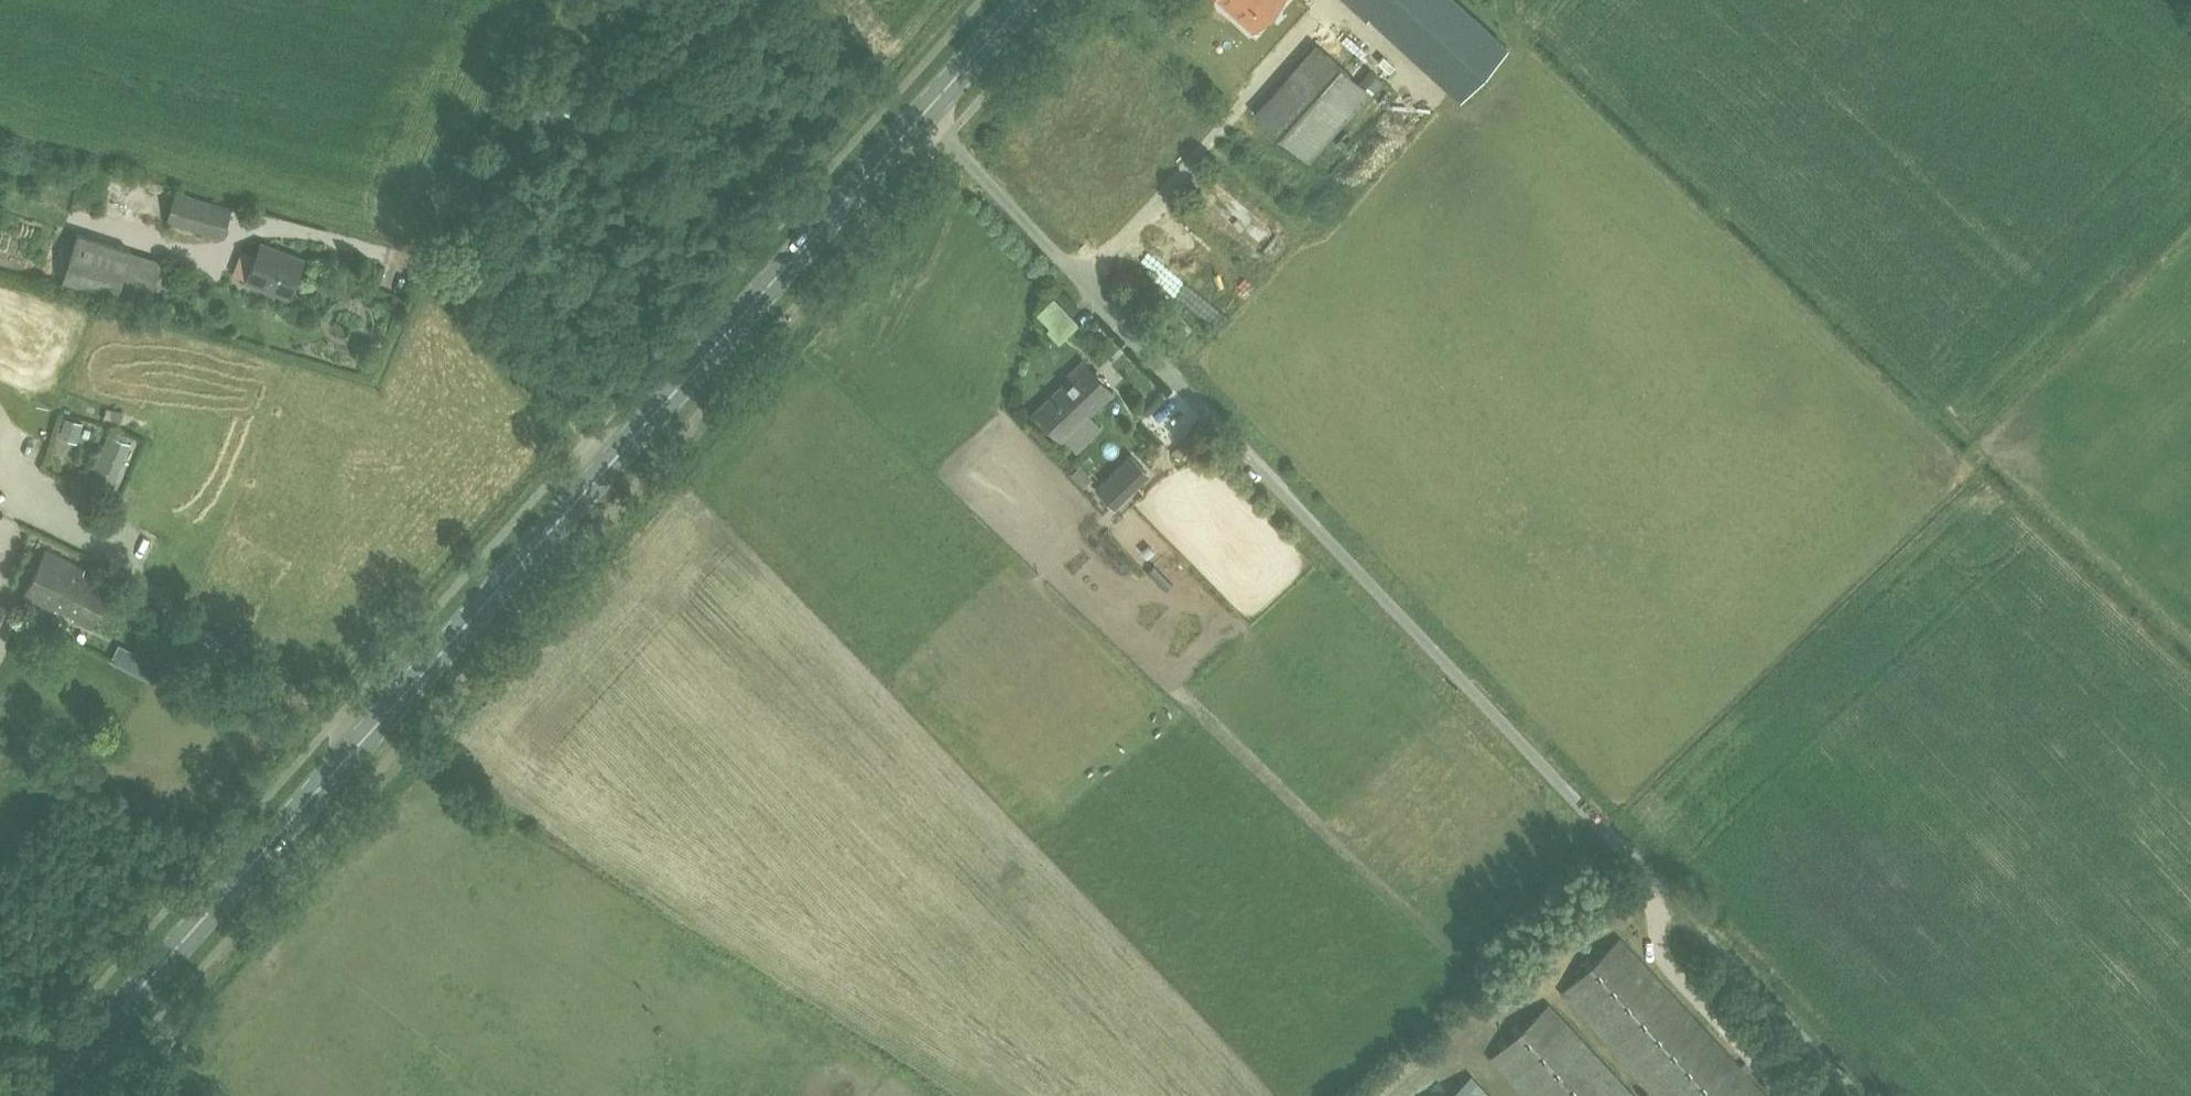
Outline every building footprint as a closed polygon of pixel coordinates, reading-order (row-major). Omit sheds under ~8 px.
[(1280,0),(1221,0),(1253,29),(1280,0)] [(1460,96),(1506,46),(1493,34),(1456,0),(1355,0),(1443,81),(1460,96)] [(1370,92),(1316,43),(1255,110),(1310,159),(1370,92)] [(233,207),(177,191),(169,220),(224,236),(233,207)] [(79,232),(63,280),(118,297),(145,306),(149,307),(165,260),(161,259),(133,250),(79,232)] [(290,298),(305,259),(262,242),(247,281),(290,298)] [(1259,282),(1247,294),(1255,303),(1267,291),(1259,282)] [(1078,323),(1054,296),(1038,311),(1051,325),(1048,328),(1060,340),(1078,323)] [(1061,437),(1111,389),(1082,360),(1068,374),(1073,379),(1065,387),(1063,385),(1036,411),(1061,437)] [(84,422),(66,417),(60,437),(78,442),(84,422)] [(84,439),(104,446),(90,484),(112,493),(132,443),(102,431),(100,434),(91,430),(92,429),(86,428),(83,436),(85,436),(84,439)] [(1181,458),(1193,446),(1186,438),(1173,451),(1181,458)] [(1098,488),(1113,504),(1124,494),(1120,489),(1143,467),(1132,456),(1098,488)] [(92,627),(112,588),(83,573),(85,568),(46,549),(24,594),(56,610),(57,607),(76,616),(75,619),(92,627)] [(111,660),(154,682),(163,665),(119,643),(111,660)] [(1620,938),(1562,992),(1659,1095),(1767,1095),(1620,938)] [(1549,1005),(1491,1059),(1525,1095),(1634,1095),(1549,1005)] [(1470,1078),(1451,1095),(1487,1095),(1470,1078)]
